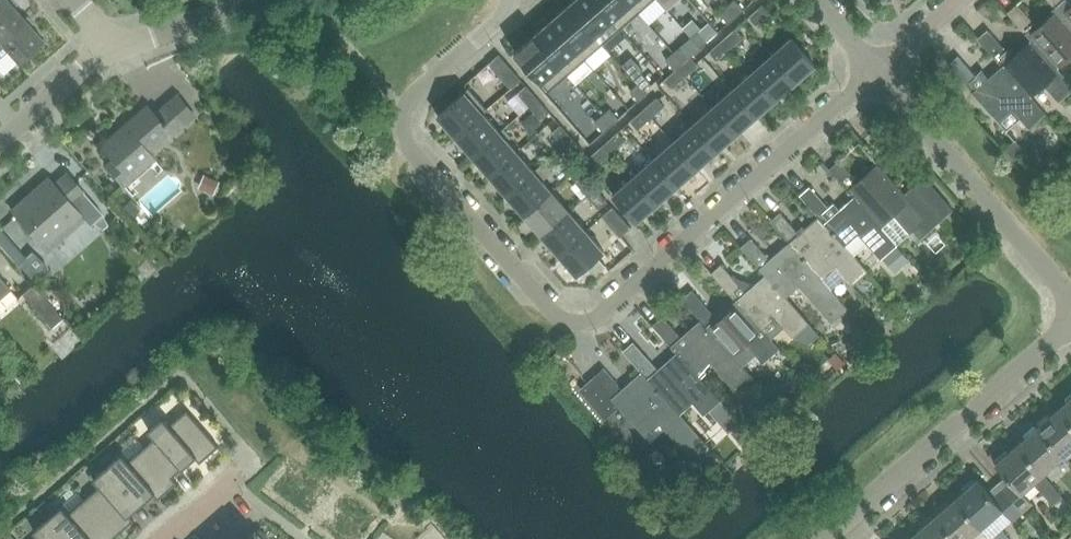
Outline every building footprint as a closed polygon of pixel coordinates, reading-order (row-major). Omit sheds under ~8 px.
[(24,19),(14,7),(16,5),(11,0),(6,0),(0,5),(0,40),(24,19)] [(603,44),(621,29),(596,0),(574,0),(569,5),(603,44)] [(621,29),(639,13),(627,0),(596,0),(621,29)] [(639,13),(654,0),(627,0),(639,13)] [(727,6),(736,17),(744,10),(735,0),(734,0),(727,6)] [(1056,8),(1061,14),(1062,14),(1070,25),(1070,5),(1066,0),(1049,0),(1056,8)] [(1032,40),(1052,63),(1053,62),(1059,69),(1070,58),(1070,25),(1062,14),(1061,14),(1056,8),(1036,25),(1017,4),(1007,12),(1032,40)] [(551,20),(585,60),(603,44),(569,5),(551,20)] [(736,17),(727,6),(719,13),(729,23),(736,17)] [(762,6),(748,18),(756,26),(769,14),(762,6)] [(8,51),(16,60),(16,61),(17,62),(43,39),(42,38),(41,38),(31,27),(33,25),(26,17),(24,19),(0,40),(0,58),(8,51)] [(533,36),(567,75),(585,60),(551,20),(533,36)] [(736,29),(723,40),(731,49),(743,37),(736,29)] [(1002,66),(1003,66),(1023,89),(1023,88),(1030,96),(1043,84),(1059,102),(1070,91),(1070,83),(1059,69),(1053,62),(1052,63),(1032,40),(1018,53),(1012,47),(1007,51),(988,29),(978,38),(1002,66)] [(701,48),(708,41),(699,31),(691,37),(701,48)] [(549,91),(567,75),(533,36),(515,52),(549,91)] [(792,38),(772,55),(795,83),(815,65),(792,38)] [(731,49),(723,40),(709,52),(717,61),(731,49)] [(681,45),(673,52),(683,63),(691,56),(681,45)] [(673,52),(665,59),(675,70),(683,63),(673,52)] [(521,80),(499,55),(489,64),(511,89),(521,80)] [(772,55),(752,73),(776,100),(795,83),(772,55)] [(1003,66),(1002,66),(989,78),(984,72),(978,77),(958,55),(948,64),(973,92),(1006,130),(1020,118),(1029,128),(1046,113),(1030,96),(1023,88),(1023,89),(1003,66)] [(691,56),(678,68),(685,77),(698,65),(691,56)] [(685,77),(678,68),(665,80),(672,88),(685,77)] [(633,79),(638,84),(640,87),(641,86),(643,89),(650,83),(641,72),(633,79)] [(752,73),(732,90),(756,117),(776,100),(752,73)] [(640,87),(638,84),(630,90),(640,101),(647,94),(643,89),(641,86),(640,87)] [(518,93),(529,106),(537,98),(526,86),(518,93)] [(438,116),(456,137),(483,113),(482,112),(486,109),(469,89),(465,92),(438,116)] [(732,90),(712,108),(736,135),(756,117),(732,90)] [(147,106),(101,146),(113,159),(106,165),(123,184),(154,157),(148,150),(169,132),(172,136),(195,116),(177,94),(154,114),(147,106)] [(537,98),(529,106),(541,119),(549,112),(537,98)] [(658,99),(645,110),(652,118),(665,107),(658,99)] [(602,115),(612,126),(619,119),(610,108),(602,115)] [(712,108),(693,125),(716,152),(736,135),(712,108)] [(652,118),(645,110),(631,122),(639,130),(652,118)] [(456,137),(473,156),(499,132),(483,113),(456,137)] [(604,132),(612,126),(602,115),(595,122),(604,132)] [(552,132),(564,145),(572,138),(560,125),(552,132)] [(693,125),(673,142),(697,169),(716,152),(693,125)] [(473,156),(490,176),(517,151),(499,132),(473,156)] [(618,134),(605,145),(612,153),(625,142),(618,134)] [(572,138),(564,145),(575,159),(584,151),(572,138)] [(1013,141),(1002,150),(1012,161),(1023,152),(1013,141)] [(673,142),(653,160),(677,187),(697,169),(673,142)] [(612,153),(605,145),(591,157),(598,165),(612,153)] [(490,176),(508,196),(534,171),(517,151),(490,176)] [(653,160),(634,177),(657,204),(677,187),(653,160)] [(840,160),(830,169),(854,197),(875,219),(880,225),(894,214),(910,233),(914,230),(921,238),(933,227),(953,210),(924,176),(905,194),(878,164),(858,182),(840,160)] [(508,196),(525,215),(551,191),(542,180),(552,171),(544,162),(534,171),(508,196)] [(12,211),(49,253),(86,221),(89,226),(103,214),(67,173),(54,184),(49,178),(12,211)] [(200,190),(214,197),(221,182),(207,176),(200,190)] [(576,184),(587,195),(595,188),(585,176),(576,184)] [(657,204),(634,177),(613,195),(637,222),(657,204)] [(800,195),(819,216),(825,223),(845,245),(859,233),(881,259),(884,256),(897,244),(880,225),(854,197),(840,210),(834,203),(829,208),(810,187),(800,195)] [(595,188),(587,195),(600,210),(608,203),(595,188)] [(525,215),(542,235),(569,211),(551,191),(525,215)] [(140,211),(130,200),(122,207),(132,218),(140,211)] [(630,229),(613,209),(603,218),(620,238),(630,229)] [(542,235),(559,255),(586,231),(569,211),(542,235)] [(771,221),(789,242),(795,249),(815,271),(816,271),(822,278),(836,267),(852,285),(868,270),(845,245),(825,223),(819,216),(799,234),(781,212),(771,221)] [(586,231),(559,255),(577,275),(604,251),(586,231)] [(741,247),(766,275),(786,297),(800,285),(831,321),(847,307),(822,278),(816,271),(815,271),(795,249),(789,242),(770,260),(751,238),(741,247)] [(897,244),(884,256),(897,271),(910,259),(897,244)] [(24,255),(15,263),(30,280),(47,264),(34,249),(26,257),(24,255)] [(712,273),(736,301),(737,301),(757,323),(767,335),(781,323),(793,337),(809,322),(786,297),(766,275),(754,285),(731,275),(722,264),(712,273)] [(11,290),(0,277),(0,299),(11,290)] [(34,285),(23,294),(30,303),(51,328),(62,319),(42,294),(34,285)] [(692,290),(682,299),(701,320),(733,356),(733,355),(734,355),(746,343),(763,363),(779,348),(767,335),(757,323),(737,301),(736,301),(717,318),(711,311),(692,290)] [(910,302),(902,309),(911,319),(918,312),(917,311),(910,302)] [(902,309),(893,317),(900,325),(902,327),(911,319),(902,309)] [(653,325),(678,353),(698,375),(711,363),(734,388),(750,374),(733,355),(733,356),(701,320),(681,337),(663,316),(653,325)] [(624,351),(642,372),(642,371),(668,401),(669,401),(682,389),(704,414),(709,410),(720,400),(698,375),(678,353),(658,370),(634,342),(624,351)] [(836,353),(829,359),(841,372),(847,366),(836,353)] [(4,363),(7,367),(14,375),(23,367),(16,359),(12,355),(4,363)] [(594,377),(580,389),(606,418),(620,406),(644,434),(658,422),(692,460),(708,446),(691,426),(669,401),(668,401),(642,371),(642,372),(622,389),(604,368),(594,377)] [(1059,408),(1070,422),(1070,398),(1059,408)] [(720,400),(709,410),(720,421),(731,412),(720,400)] [(1038,427),(1064,456),(1070,450),(1070,422),(1059,408),(1038,427)] [(144,448),(168,476),(193,454),(200,462),(217,448),(186,412),(169,426),(162,418),(149,430),(156,438),(144,448)] [(1038,427),(1017,445),(1043,474),(1064,456),(1038,427)] [(1017,445),(996,463),(1007,476),(997,484),(1002,489),(1022,512),(1032,504),(1024,495),(1036,485),(1052,504),(1062,496),(1043,474),(1038,469),(1017,445)] [(176,484),(168,476),(144,448),(127,462),(120,455),(114,460),(107,451),(100,458),(107,466),(139,502),(152,490),(159,499),(176,484)] [(656,449),(650,455),(667,475),(674,469),(656,449)] [(139,502),(107,466),(100,458),(93,464),(100,472),(94,478),(101,486),(84,500),(116,536),(133,522),(125,513),(139,502)] [(977,479),(955,498),(981,528),(982,527),(1002,509),(1012,521),(1022,512),(1002,489),(997,484),(988,492),(977,479)] [(935,516),(955,538),(968,538),(981,528),(955,498),(935,516)] [(47,519),(65,538),(113,538),(116,536),(84,500),(67,515),(61,507),(54,512),(47,504),(40,510),(47,519)] [(47,519),(40,510),(33,516),(40,525),(34,530),(41,538),(40,538),(65,538),(47,519)] [(914,534),(918,538),(955,538),(935,516),(914,534)] [(257,530),(246,538),(265,538),(257,530)]
